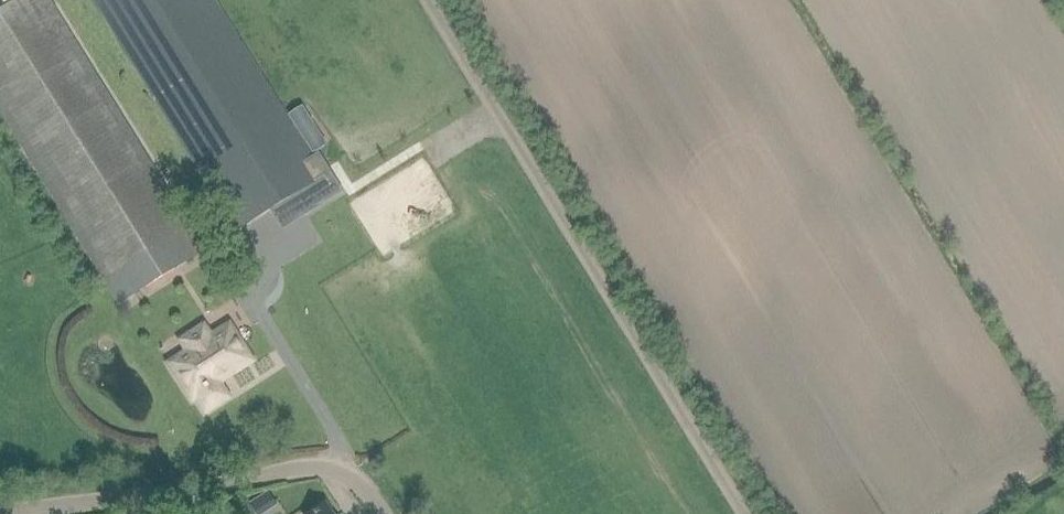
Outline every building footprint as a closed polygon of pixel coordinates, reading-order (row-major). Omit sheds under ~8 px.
[(203,251),(48,0),(18,0),(0,11),(0,110),(119,303),(203,251)] [(237,228),(292,194),(305,214),(323,202),(341,191),(316,152),(313,154),(309,157),(211,0),(95,0),(237,228)] [(214,381),(248,360),(227,328),(209,340),(202,329),(183,341),(190,352),(192,356),(175,367),(173,363),(172,364),(192,395),(196,393),(205,408),(224,396),(214,381)] [(265,511),(257,498),(249,503),(256,513),(260,513),(265,511)] [(308,513),(331,513),(324,503),(308,513)]
